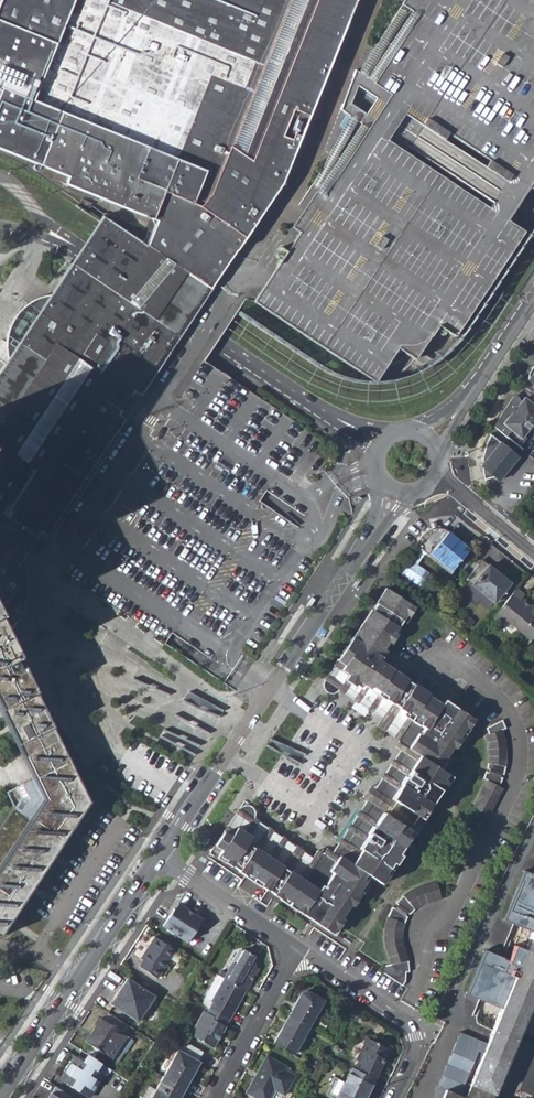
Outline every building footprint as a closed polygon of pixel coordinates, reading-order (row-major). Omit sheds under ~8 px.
[(122,409),(118,406),(128,391),(132,394),(135,389),(142,394),(217,281),(231,260),(248,236),(264,211),(274,196),(284,182),(293,159),(299,143),(305,129),(311,115),(314,108),(323,84),(341,40),(344,33),(357,0),(1,0),(0,2),(0,151),(69,179),(66,186),(159,223),(154,235),(150,246),(110,220),(107,217),(54,297),(43,299),(33,304),(24,311),(16,319),(11,329),(8,340),(8,346),(8,352),(10,362),(0,378),(0,641),(7,637),(15,626),(20,615),(24,606),(25,597),(26,591),(27,581),(26,575),(25,571),(23,563),(22,559),(26,552),(36,539),(46,545),(121,432),(119,431),(127,419),(119,414),(122,409)] [(353,71),(339,111),(347,120),(288,225),(297,231),(249,303),(373,382),(382,382),(395,380),(417,373),(430,366),(440,359),(449,350),(533,219),(533,0),(400,0),(353,71)] [(128,391),(118,406),(122,409),(129,413),(134,406),(139,398),(132,394),(128,391)] [(524,399),(521,402),(514,396),(494,427),(515,444),(516,445),(519,447),(526,438),(523,436),(533,423),(533,407),(524,399)] [(517,456),(488,433),(484,442),(482,454),(481,463),(479,465),(481,467),(482,478),(493,476),(498,480),(517,456)] [(415,548),(416,550),(424,556),(448,576),(467,552),(445,534),(441,533),(438,533),(432,534),(426,537),(422,540),(415,548)] [(26,552),(37,559),(41,552),(46,545),(36,539),(26,552)] [(414,552),(421,559),(424,556),(416,550),(414,552)] [(480,563),(465,581),(493,604),(508,586),(480,563)] [(355,588),(360,580),(358,579),(356,578),(351,586),(355,588)] [(375,605),(377,605),(379,603),(383,603),(382,598),(387,591),(385,589),(375,604),(375,605)] [(532,641),(533,639),(533,605),(531,609),(521,600),(525,596),(516,589),(492,620),(500,627),(506,619),(532,641)] [(232,862),(230,865),(244,875),(246,871),(262,882),(259,885),(265,890),(267,888),(274,893),(279,886),(284,889),(281,895),(297,905),(295,909),(302,914),(305,910),(317,919),(315,922),(327,930),(331,925),(336,928),(342,920),(340,918),(349,904),(352,906),(358,896),(355,895),(358,890),(355,887),(361,880),(364,874),(367,876),(380,884),(386,875),(383,873),(390,863),(393,864),(398,855),(396,853),(393,852),(403,837),(407,831),(401,827),(402,825),(408,815),(409,813),(416,817),(420,812),(426,803),(435,790),(438,791),(444,781),(442,779),(445,774),(441,770),(438,768),(447,753),(452,746),(455,749),(461,739),(458,737),(464,727),(467,729),(474,720),(450,703),(444,712),(425,699),(426,697),(411,688),(412,686),(405,681),(404,683),(375,663),(377,661),(379,658),(381,659),(385,652),(381,650),(386,643),(389,645),(395,636),(392,633),(404,616),(408,618),(413,609),(387,591),(382,598),(383,603),(379,603),(377,605),(375,605),(364,620),(370,624),(368,627),(364,628),(330,680),(376,711),(382,702),(387,706),(382,715),(390,720),(386,726),(406,740),(404,743),(409,748),(407,751),(418,759),(415,764),(410,760),(407,764),(403,762),(402,764),(399,763),(383,786),(387,789),(385,792),(388,794),(386,797),(390,800),(381,814),(376,811),(374,814),(371,812),(369,815),(366,813),(328,869),(320,865),(317,869),(308,864),(304,870),(301,868),(295,876),(290,872),(299,858),(241,820),(221,849),(218,852),(226,859),(232,862)] [(317,599),(313,597),(306,606),(308,608),(310,609),(317,599)] [(290,872),(295,876),(301,868),(304,870),(308,864),(317,869),(320,865),(328,869),(366,813),(369,815),(371,812),(374,814),(376,811),(381,814),(390,800),(386,797),(388,794),(385,792),(387,789),(383,786),(399,763),(402,764),(403,762),(407,764),(410,760),(415,764),(418,759),(407,751),(409,748),(404,743),(406,740),(386,726),(390,720),(382,715),(387,706),(382,702),(376,711),(330,680),(364,628),(368,627),(370,624),(364,620),(375,605),(375,604),(322,684),(321,686),(321,688),(322,690),(322,692),(323,694),(325,695),(327,696),(330,695),(333,694),(335,693),(378,721),(373,728),(397,743),(393,749),(397,751),(371,790),(367,788),(360,798),(364,801),(330,853),(326,849),(321,856),(315,852),(311,858),(251,819),(257,809),(243,800),(212,845),(221,849),(241,820),(299,858),(290,872)] [(7,637),(0,622),(0,706),(45,798),(31,819),(14,807),(0,828),(0,930),(88,801),(7,637)] [(375,663),(404,683),(405,681),(405,680),(377,661),(375,663)] [(411,688),(426,697),(427,696),(427,694),(413,685),(412,686),(411,688)] [(425,699),(444,712),(450,703),(444,700),(440,705),(427,696),(426,697),(425,699)] [(488,763),(487,768),(502,774),(504,770),(505,764),(506,757),(507,750),(506,744),(505,737),(503,730),(507,729),(502,720),(486,728),(489,736),(486,737),(487,742),(488,747),(489,752),(489,758),(488,763)] [(458,737),(461,739),(467,729),(464,727),(458,737)] [(438,768),(441,770),(450,755),(447,753),(438,768)] [(485,781),(471,807),(486,815),(500,790),(496,787),(501,778),(485,772),(482,779),(485,781)] [(420,812),(423,813),(429,805),(426,803),(420,812)] [(402,825),(414,833),(420,823),(408,815),(402,825)] [(393,852),(396,853),(405,839),(403,837),(393,852)] [(383,873),(386,875),(393,864),(390,863),(383,873)] [(244,875),(259,885),(262,882),(246,871),(244,875)] [(397,896),(392,901),(405,910),(415,902),(424,897),(429,897),(434,896),(439,895),(433,879),(426,879),(421,880),(417,882),(412,884),(408,886),(402,891),(397,896)] [(273,894),(295,909),(297,905),(281,895),(284,889),(279,886),(274,893),(273,894)] [(171,907),(160,925),(186,942),(201,918),(176,903),(172,908),(171,907)] [(382,965),(379,970),(401,984),(404,979),(403,968),(407,968),(406,958),(404,953),(401,944),(401,938),(400,933),(400,927),(401,923),(403,918),(404,914),(389,907),(386,914),(383,925),(383,932),(383,940),(384,947),(389,965),(382,965)] [(302,914),(315,922),(317,919),(305,910),(302,914)] [(464,1097),(467,1097),(491,1097),(533,994),(533,916),(522,945),(514,948),(499,983),(509,988),(468,1088),(464,1097)] [(143,960),(139,966),(157,977),(175,950),(154,937),(139,958),(143,960)] [(228,974),(225,978),(245,989),(257,967),(254,965),(253,956),(254,954),(243,948),(234,962),(232,961),(226,972),(228,974)] [(209,985),(215,989),(222,977),(216,973),(209,985)] [(202,998),(198,1002),(208,1007),(228,1019),(245,989),(225,978),(222,977),(215,989),(208,1001),(202,998)] [(127,978),(110,1004),(136,1022),(154,995),(127,978)] [(298,997),(289,1014),(291,1015),(309,1025),(321,1002),(304,992),(301,998),(298,997)] [(212,1048),(228,1019),(208,1007),(205,1012),(202,1010),(188,1034),(212,1048)] [(525,1032),(533,1035),(533,1010),(525,1032)] [(282,1029),(273,1043),(293,1054),(309,1025),(291,1015),(283,1030),(282,1029)] [(101,1020),(86,1041),(113,1059),(127,1037),(101,1020)] [(132,1040),(127,1037),(113,1059),(118,1062),(132,1040)] [(358,1061),(355,1069),(374,1078),(388,1048),(366,1038),(355,1060),(358,1061)] [(533,1042),(516,1084),(525,1088),(533,1092),(533,1042)] [(177,1048),(162,1075),(184,1087),(192,1072),(189,1071),(196,1059),(177,1048)] [(76,1057),(62,1079),(87,1095),(101,1074),(96,1071),(98,1068),(109,1075),(112,1071),(89,1055),(84,1062),(76,1057)] [(266,1056),(252,1080),(272,1091),(283,1096),(294,1076),(284,1070),(286,1067),(266,1056)] [(313,1065),(321,1070),(325,1063),(317,1059),(313,1065)] [(374,1078),(355,1069),(352,1067),(338,1097),(364,1097),(374,1078)] [(184,1087),(162,1075),(150,1097),(178,1097),(184,1087)] [(272,1091),(252,1080),(246,1092),(256,1097),(268,1097),(272,1091)] [(464,1097),(468,1088),(467,1088),(466,1087),(463,1087),(460,1088),(458,1089),(456,1091),(455,1093),(464,1097)] [(525,1088),(520,1097),(533,1097),(533,1092),(525,1088)] [(464,1097),(455,1093),(444,1089),(441,1097),(467,1097),(464,1097)]
